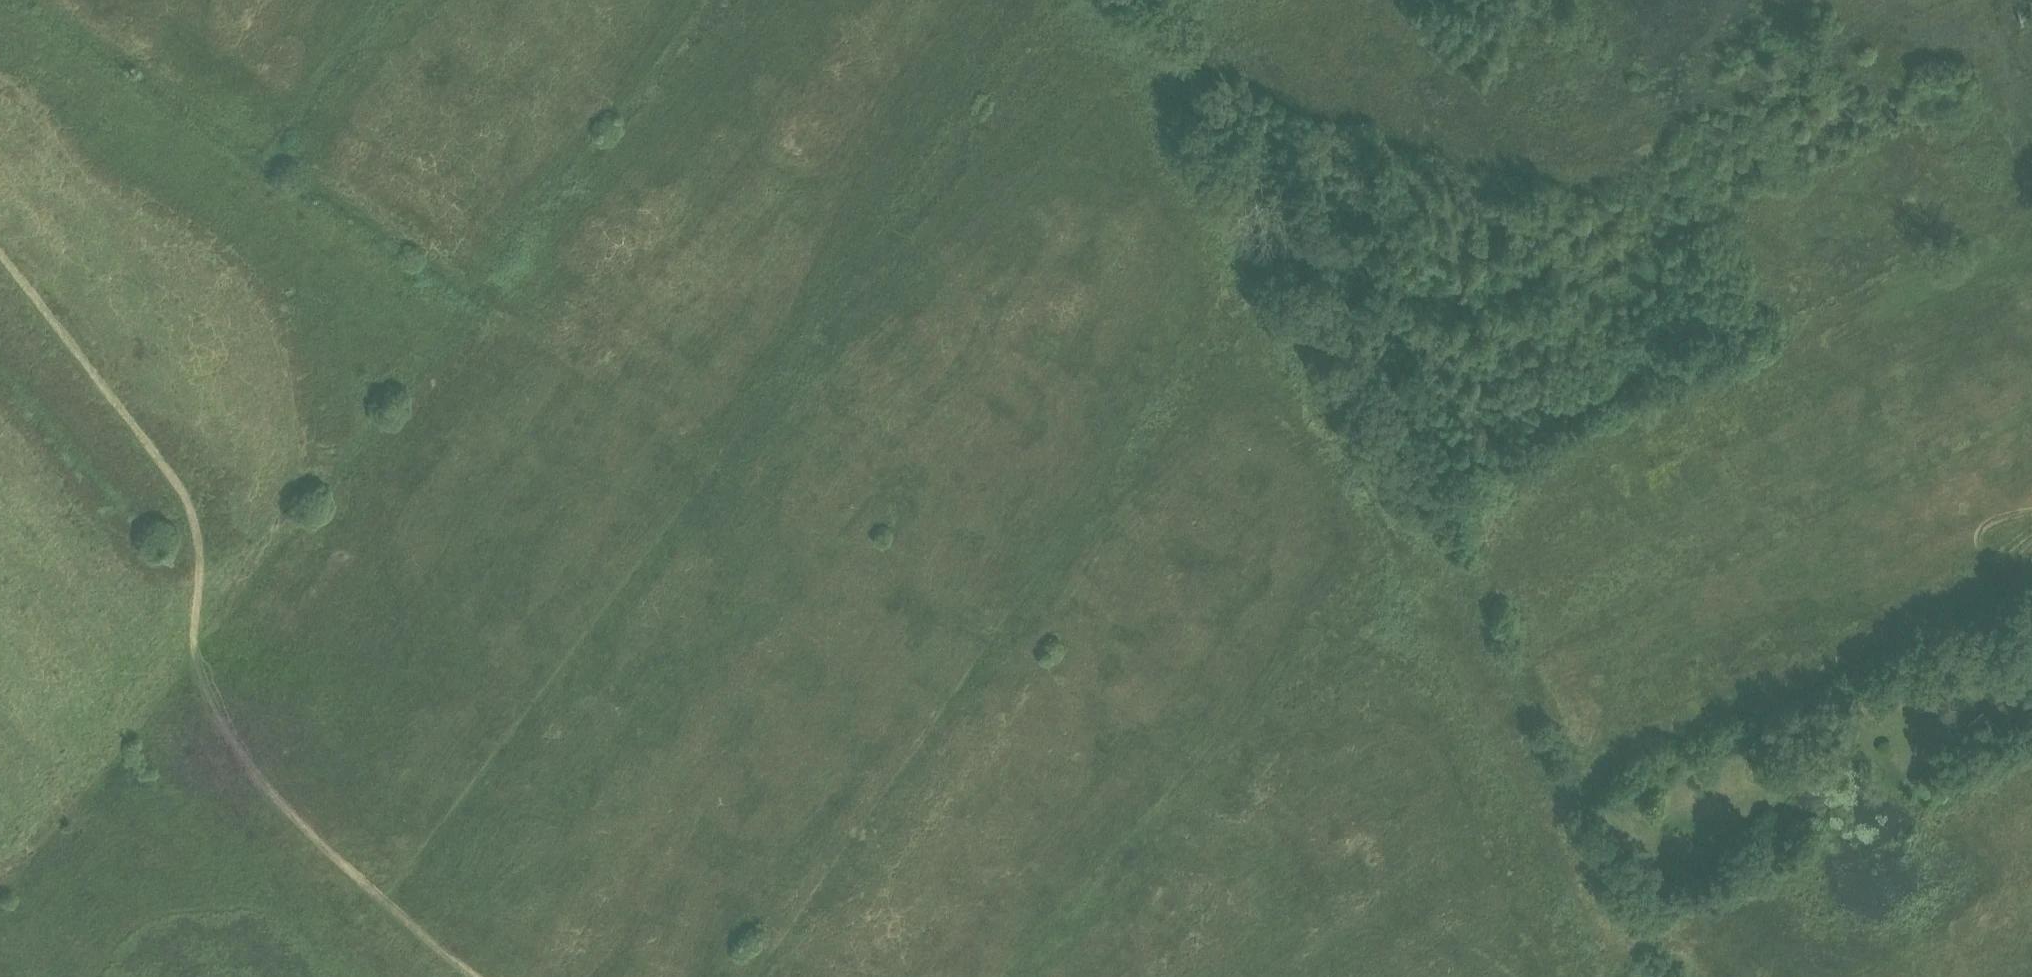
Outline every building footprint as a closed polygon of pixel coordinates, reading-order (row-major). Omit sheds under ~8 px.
[(1907,680),(1899,686),(1908,696),(1918,688),(1907,680)]
